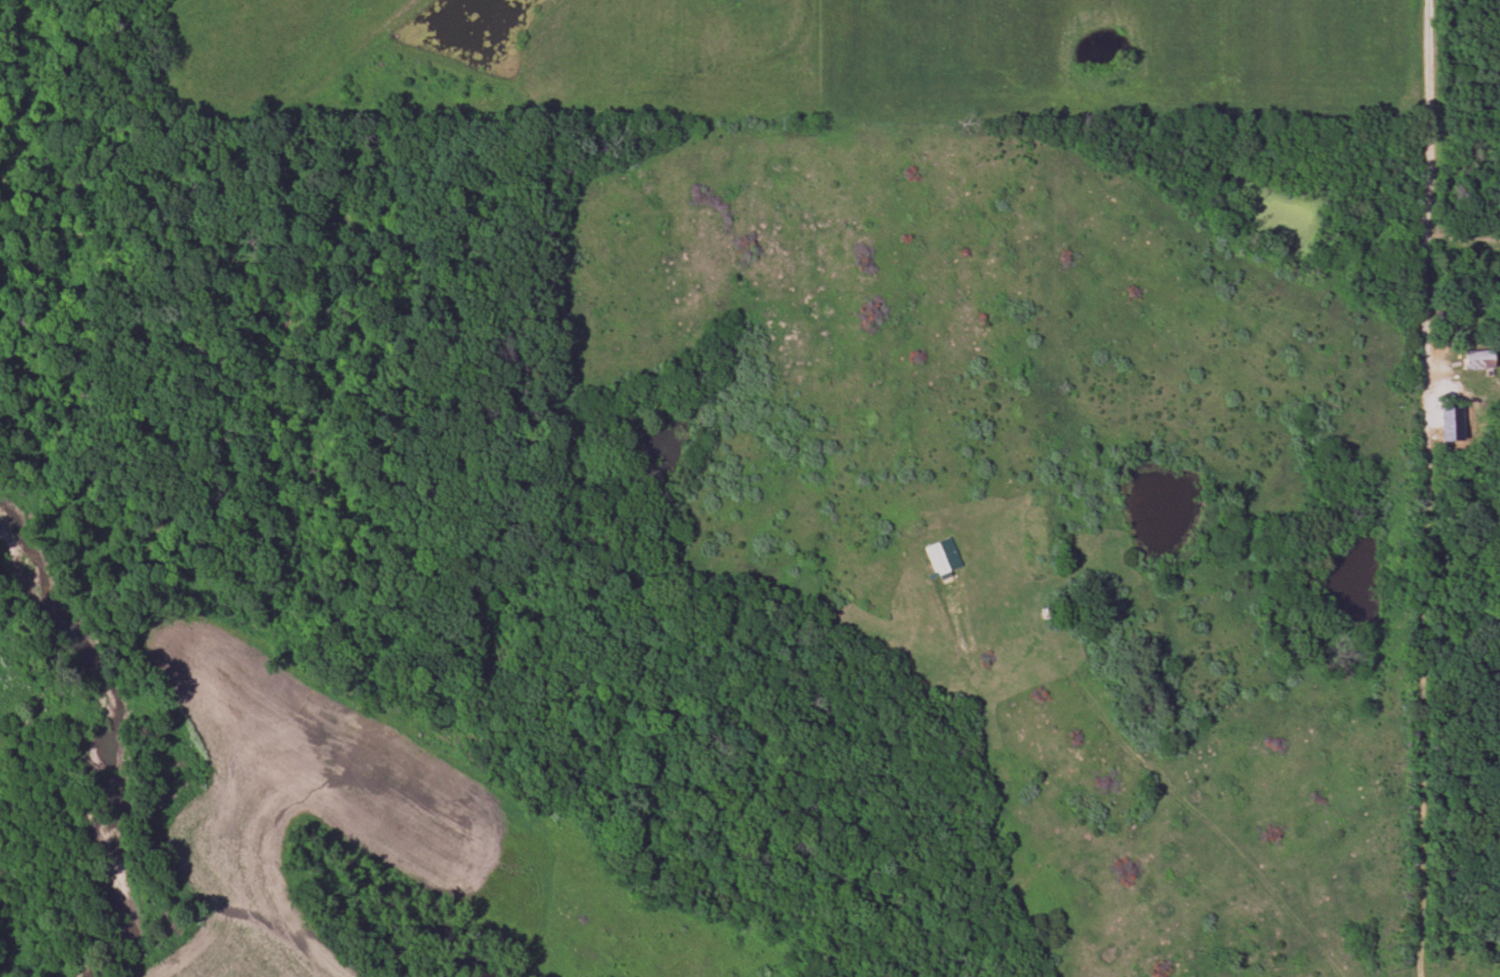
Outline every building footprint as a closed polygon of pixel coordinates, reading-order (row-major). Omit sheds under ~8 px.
[(1485,354),(1459,354),(1459,362),(1485,362),(1485,354)] [(998,630),(996,622),(977,627),(978,634),(998,630)]
